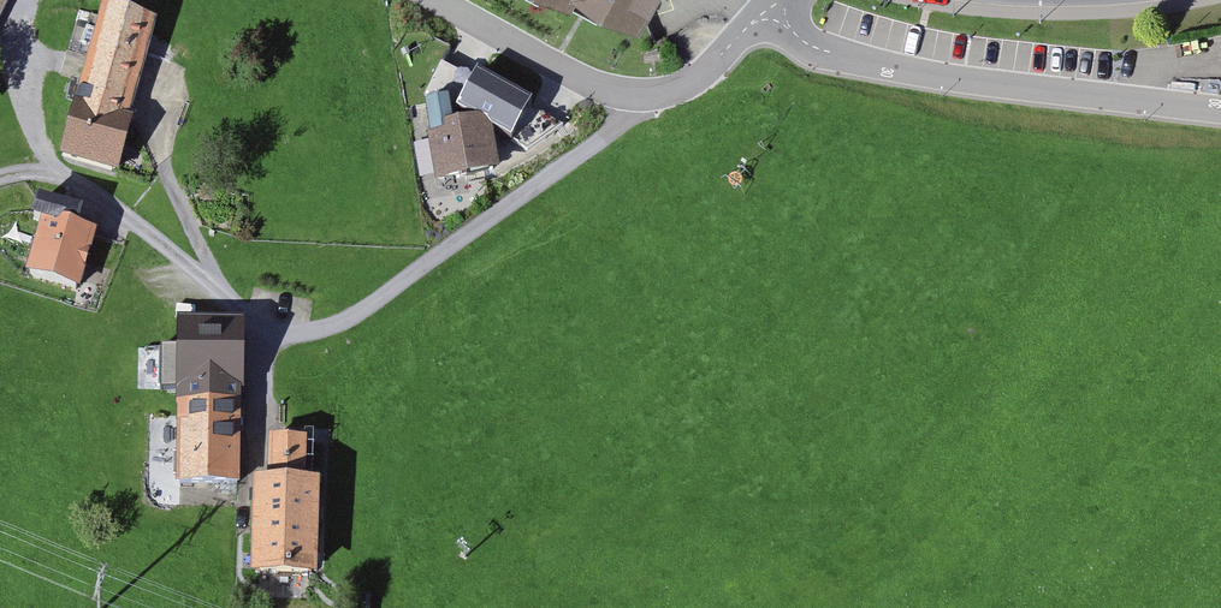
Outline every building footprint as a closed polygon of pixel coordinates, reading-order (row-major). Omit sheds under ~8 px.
[(12,0),(0,0),(0,25),(12,0)] [(559,26),(565,14),(627,48),(653,0),(511,0),(559,26)] [(153,40),(100,25),(58,171),(111,186),(153,40)] [(458,101),(513,132),(533,95),(478,64),(458,101)] [(473,114),(415,126),(432,204),(490,192),(473,114)] [(26,233),(36,235),(19,289),(73,306),(90,251),(71,245),(76,228),(32,215),(26,233)] [(235,337),(174,337),(175,358),(182,357),(182,432),(173,432),(173,501),(236,501),(235,337)] [(301,451),(262,450),(260,499),(248,499),(245,587),(311,590),(315,502),(299,501),(301,451)]
